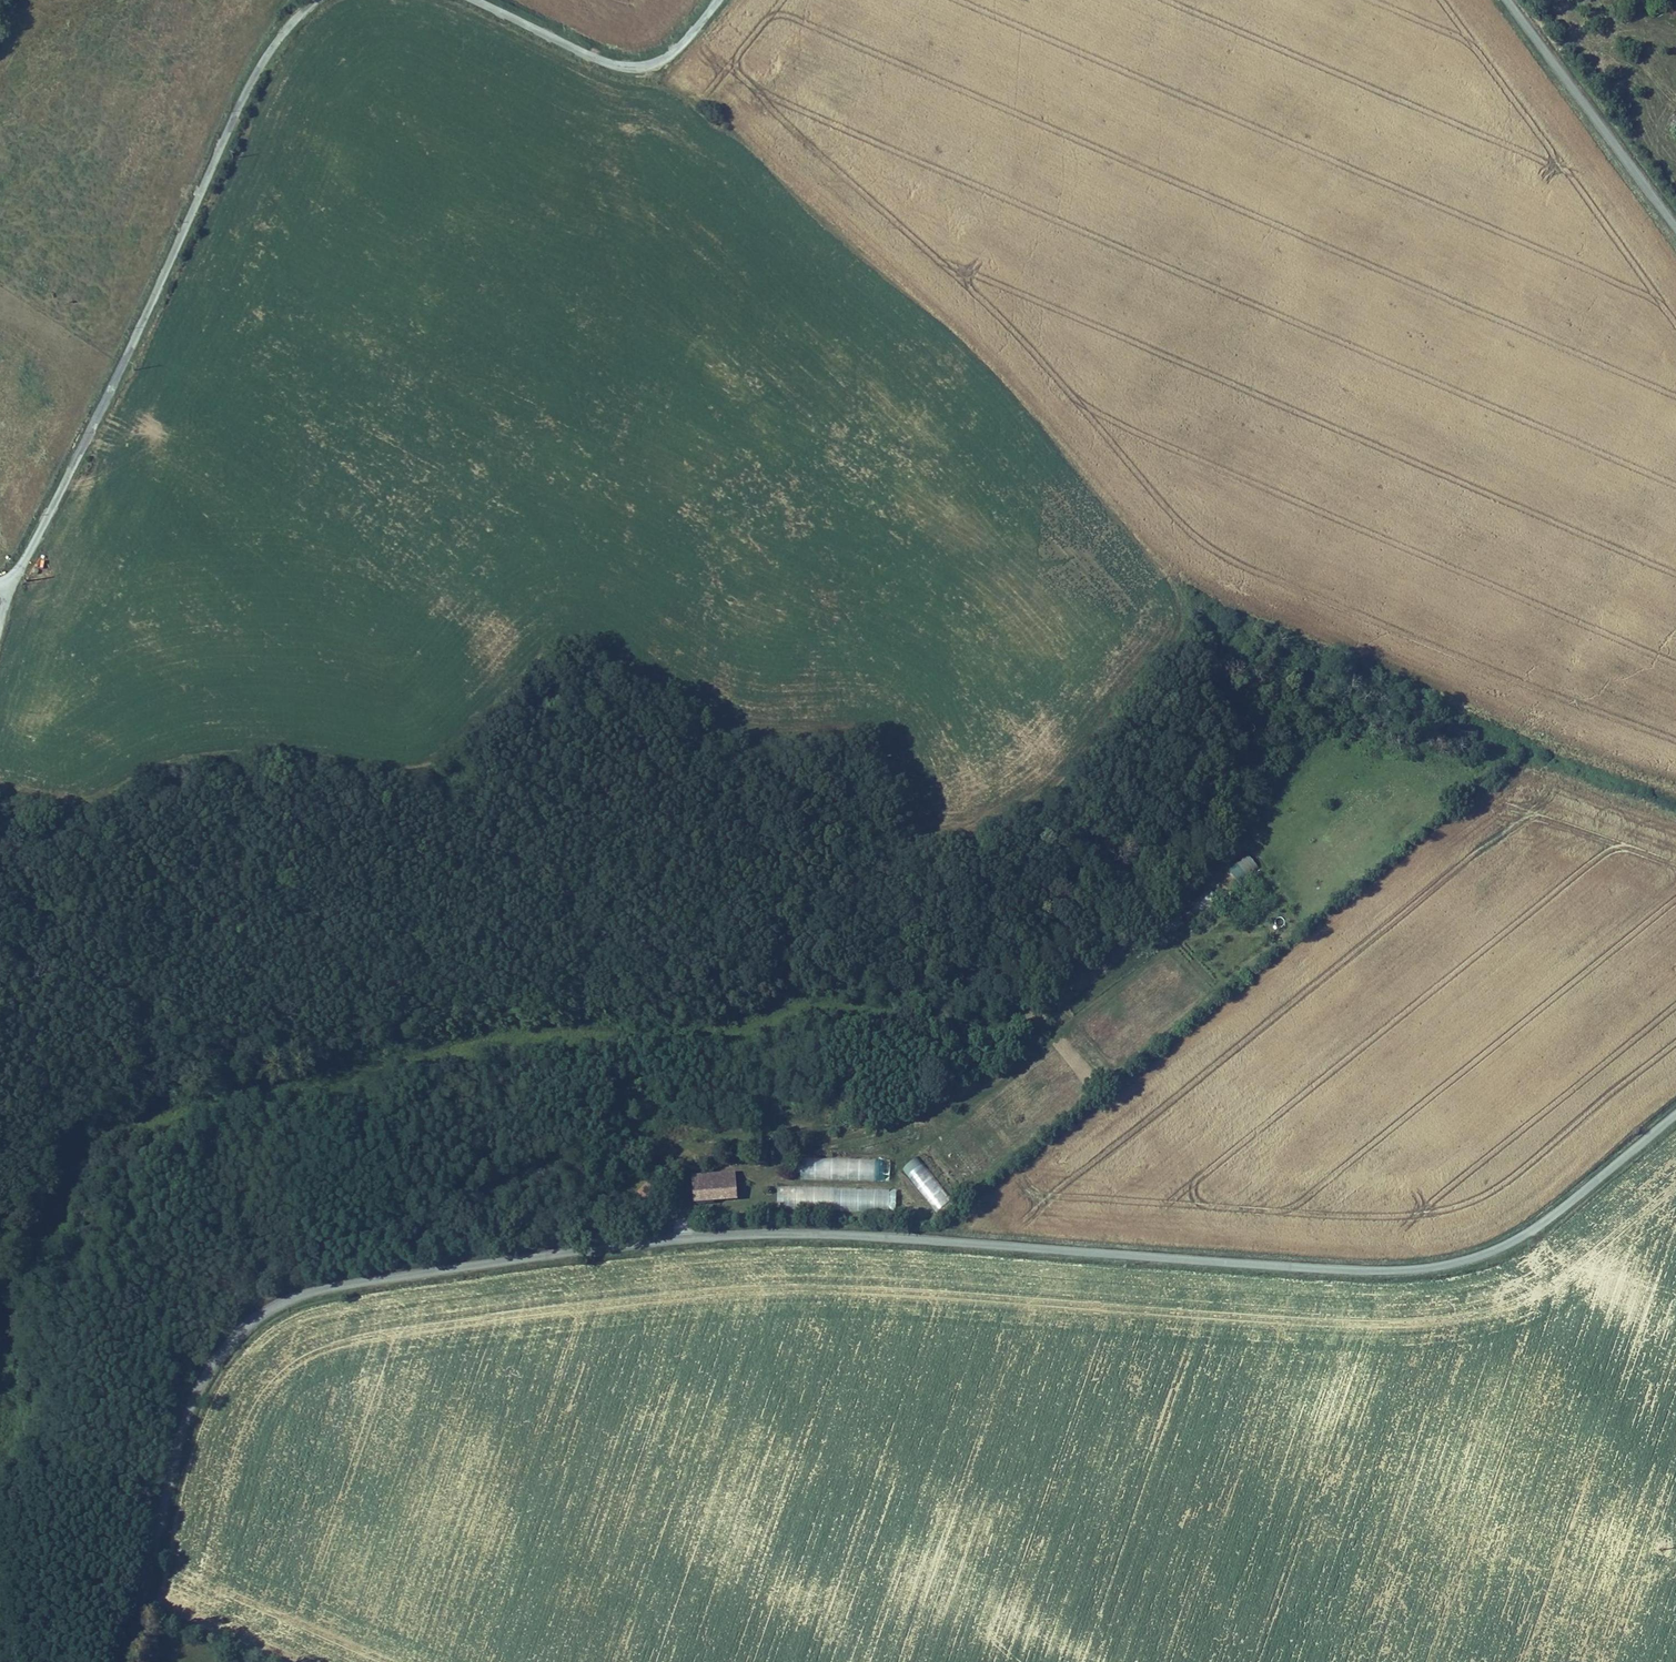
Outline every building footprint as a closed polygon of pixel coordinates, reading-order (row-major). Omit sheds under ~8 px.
[(1247,854),(1228,870),(1240,883),(1258,867),(1247,854)] [(920,1156),(904,1166),(935,1216),(951,1206),(920,1156)] [(876,1181),(876,1161),(800,1158),(799,1178),(876,1181)] [(735,1171),(691,1175),(694,1204),(738,1199),(735,1171)] [(648,1179),(637,1193),(646,1201),(658,1187),(648,1179)] [(896,1189),(777,1185),(776,1209),(895,1213),(896,1189)]
